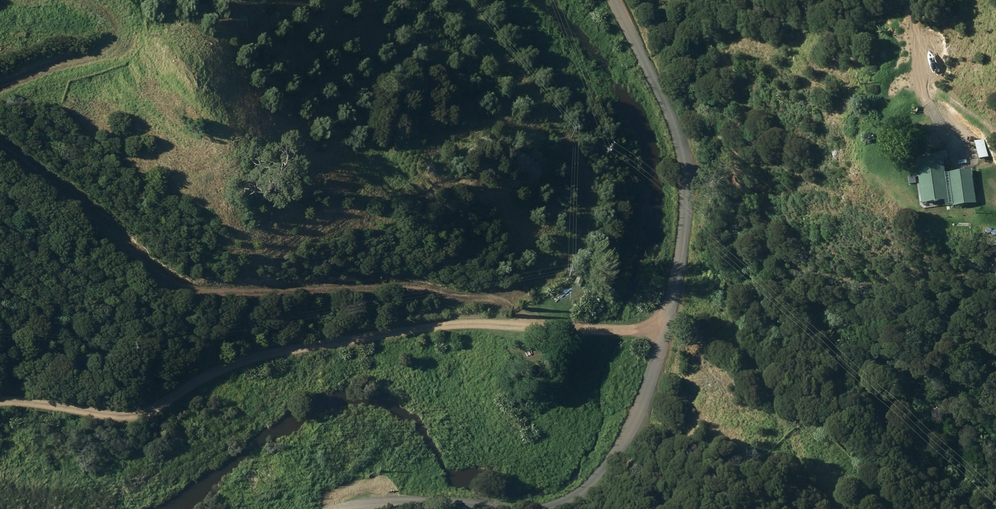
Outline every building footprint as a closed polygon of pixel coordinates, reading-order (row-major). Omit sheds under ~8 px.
[(958,152),(951,153),(953,168),(961,167),(958,152)] [(915,158),(921,202),(950,198),(948,180),(950,180),(952,191),(975,188),(973,168),(947,171),(944,154),(915,158)] [(580,286),(583,280),(577,277),(574,284),(580,286)]
